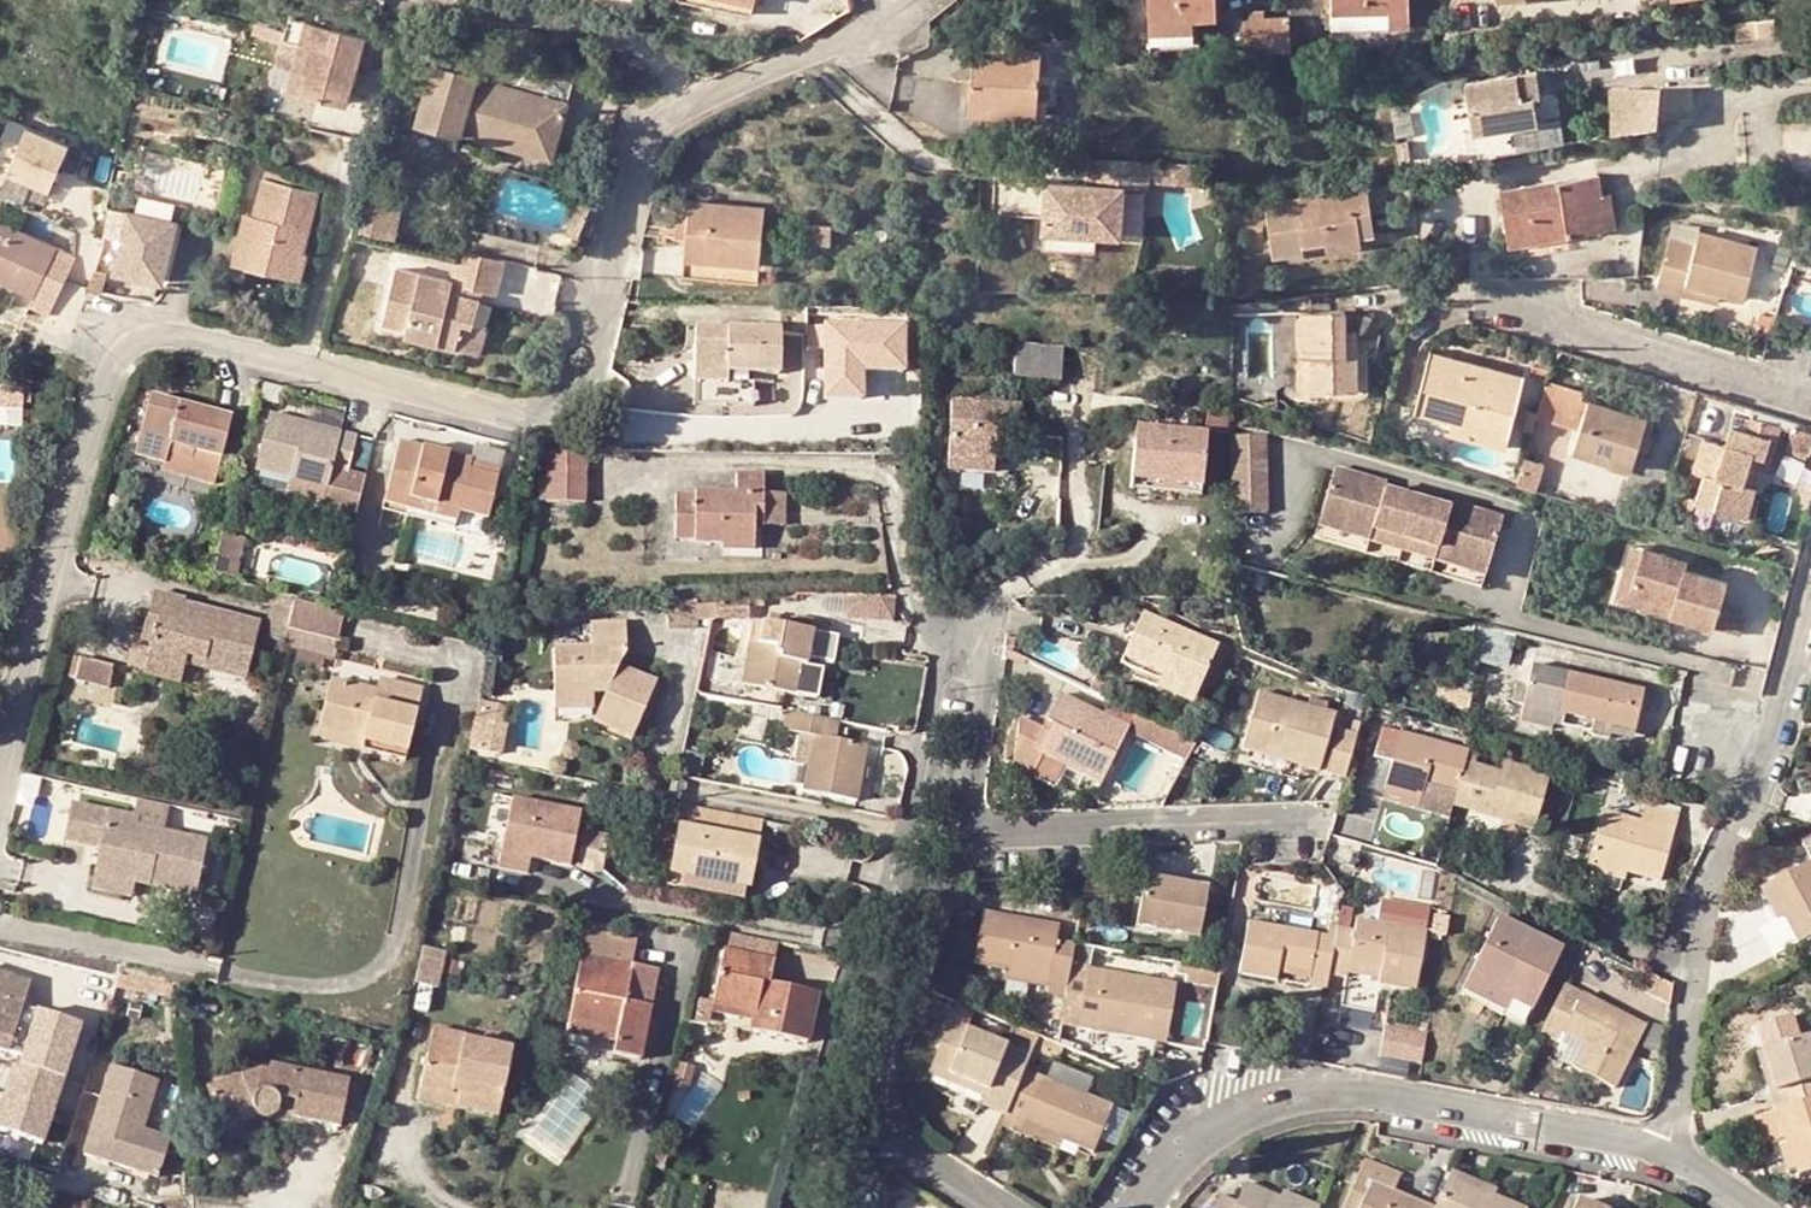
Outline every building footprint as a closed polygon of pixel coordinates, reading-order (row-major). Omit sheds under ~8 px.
[(1284,0),(1239,2),(1240,33),(1285,31),(1284,0)] [(1329,17),(1402,15),(1402,0),(1329,0),(1329,17)] [(1186,1),(1142,1),(1143,14),(1187,12),(1186,1)] [(344,59),(356,11),(323,3),(317,25),(307,22),(296,66),(339,77),(344,59)] [(386,35),(378,16),(356,11),(344,59),(377,68),(386,35)] [(307,22),(294,18),(282,63),(296,66),(307,22)] [(999,89),(1029,89),(1030,44),(1000,43),(1000,50),(962,49),(962,97),(998,97),(999,89)] [(550,118),(561,83),(560,82),(495,61),(456,47),(436,102),(481,116),(488,97),(550,118)] [(1468,116),(1534,108),(1528,62),(1462,70),(1468,116)] [(1653,122),(1656,81),(1612,87),(1617,129),(1653,122)] [(998,97),(962,97),(962,105),(1029,105),(1029,89),(999,89),(998,97)] [(543,137),(550,118),(488,97),(481,116),(543,137)] [(1534,108),(1468,116),(1469,124),(1535,116),(1534,108)] [(31,120),(4,184),(47,202),(74,138),(31,120)] [(1156,171),(1156,145),(1097,146),(1097,171),(1057,171),(1058,220),(1110,219),(1135,219),(1134,172),(1156,171)] [(246,213),(238,248),(290,260),(296,235),(291,234),(305,177),(254,164),(245,201),(252,202),(250,214),(246,213)] [(1311,222),(1331,220),(1367,215),(1366,196),(1381,194),(1379,167),(1274,181),(1279,232),(1311,229),(1311,222)] [(1513,240),(1610,223),(1606,192),(1602,171),(1504,187),(1513,240)] [(681,204),(683,188),(676,188),(673,217),(672,225),(680,226),(681,204)] [(752,254),(759,195),(683,188),(681,204),(680,226),(678,247),(752,254)] [(1606,192),(1610,223),(1618,222),(1615,191),(1606,192)] [(1366,196),(1367,215),(1382,213),(1381,194),(1366,196)] [(245,201),(236,199),(225,245),(238,248),(246,213),(250,214),(252,202),(245,201)] [(117,204),(112,270),(176,275),(181,209),(117,204)] [(799,208),(797,218),(821,218),(822,210),(799,208)] [(76,246),(0,213),(0,267),(36,283),(33,293),(54,302),(76,246)] [(819,229),(821,218),(797,218),(797,226),(819,229)] [(1661,287),(1686,292),(1688,280),(1723,286),(1751,292),(1760,240),(1702,230),(1699,246),(1670,240),(1661,287)] [(478,277),(488,242),(443,232),(439,243),(434,264),(381,249),(366,298),(390,307),(387,317),(436,332),(444,305),(457,308),(463,286),(457,284),(460,273),(467,275),(478,277)] [(676,261),(751,267),(752,254),(678,247),(676,261)] [(457,284),(463,286),(467,275),(460,273),(457,284)] [(1686,292),(1721,299),(1723,286),(1688,280),(1686,292)] [(1352,340),(1341,340),(1341,321),(1341,302),(1292,302),(1291,343),(1304,344),(1303,378),(1351,379),(1352,340)] [(444,305),(436,332),(460,339),(469,312),(457,308),(444,305)] [(770,328),(686,321),(681,373),(713,375),(714,367),(742,370),(766,372),(770,328)] [(1341,340),(1352,340),(1352,321),(1341,321),(1341,340)] [(1055,337),(1009,332),(1006,365),(1051,370),(1055,337)] [(1410,401),(1447,412),(1500,427),(1519,367),(1428,340),(1410,401)] [(713,375),(681,373),(678,400),(738,405),(742,370),(714,367),(713,375)] [(1598,450),(1611,397),(1584,389),(1586,384),(1535,370),(1525,404),(1574,418),(1567,440),(1598,450)] [(951,397),(952,470),(1002,470),(1001,397),(951,397)] [(1640,407),(1611,397),(1598,450),(1623,458),(1640,407)] [(292,416),(284,414),(286,405),(258,399),(245,456),(317,474),(321,456),(339,460),(348,420),(294,407),(292,416)] [(208,467),(219,419),(175,410),(172,418),(163,415),(164,408),(134,401),(122,463),(158,470),(159,466),(180,470),(182,461),(208,467)] [(292,416),(294,407),(286,405),(284,414),(292,416)] [(172,418),(175,410),(164,408),(163,415),(172,418)] [(1151,468),(1194,472),(1200,418),(1129,412),(1125,458),(1152,461),(1151,468)] [(1444,421),(1498,436),(1500,427),(1447,412),(1444,421)] [(1687,492),(1740,509),(1749,480),(1734,476),(1744,446),(1756,449),(1763,427),(1725,416),(1719,433),(1695,426),(1685,459),(1696,463),(1687,492)] [(408,481),(455,493),(485,500),(493,459),(466,452),(468,442),(441,436),(440,442),(418,436),(420,430),(396,423),(383,484),(406,489),(408,481)] [(1260,426),(1225,425),(1223,503),(1259,503),(1260,426)] [(594,486),(597,440),(544,437),(542,485),(594,486)] [(466,452),(493,459),(495,448),(468,442),(466,452)] [(335,479),(339,460),(321,456),(317,474),(335,479)] [(1525,459),(1523,482),(1539,484),(1542,461),(1525,459)] [(1405,490),(1373,481),(1375,474),(1326,460),(1313,505),(1344,515),(1342,523),(1359,528),(1362,518),(1394,527),(1429,537),(1426,546),(1445,552),(1448,543),(1479,551),(1492,507),(1442,493),(1438,499),(1405,490)] [(155,482),(203,492),(208,467),(182,461),(180,470),(159,466),(158,470),(155,482)] [(728,533),(760,533),(760,518),(761,503),(770,502),(770,464),(743,465),(742,480),(704,480),(704,484),(683,486),(683,530),(728,531),(728,533)] [(761,503),(760,518),(770,518),(770,502),(761,503)] [(1313,505),(1310,515),(1342,523),(1344,515),(1313,505)] [(1391,537),(1394,527),(1362,518),(1359,528),(1391,537)] [(1394,527),(1391,537),(1426,546),(1429,537),(1394,527)] [(1622,577),(1635,536),(1622,532),(1604,592),(1657,608),(1659,602),(1660,598),(1643,593),(1646,585),(1622,578),(1622,577)] [(1675,548),(1635,536),(1622,577),(1622,578),(1646,585),(1643,593),(1660,598),(1659,602),(1702,613),(1725,620),(1731,598),(1708,592),(1716,566),(1673,555),(1675,548)] [(1445,552),(1476,561),(1479,551),(1448,543),(1445,552)] [(144,584),(136,623),(146,625),(139,654),(175,663),(178,648),(195,652),(193,660),(238,671),(253,616),(176,597),(177,593),(144,584)] [(1158,662),(1193,678),(1212,634),(1137,600),(1116,644),(1158,662)] [(609,703),(605,714),(625,723),(650,669),(614,652),(612,656),(603,653),(604,639),(621,640),(623,611),(588,608),(586,635),(551,634),(549,693),(588,693),(590,674),(602,677),(593,697),(609,703)] [(797,614),(745,608),(736,672),(788,678),(797,614)] [(331,631),(281,617),(277,635),(327,648),(331,631)] [(1600,707),(1620,712),(1631,673),(1524,644),(1514,685),(1510,701),(1539,709),(1543,693),(1573,701),(1570,713),(1596,720),(1600,707)] [(128,652),(126,663),(172,674),(175,663),(139,654),(128,652)] [(113,669),(72,658),(67,677),(108,687),(113,669)] [(1187,690),(1193,678),(1158,662),(1152,675),(1187,690)] [(373,674),(371,683),(326,672),(313,721),(346,729),(347,724),(361,727),(356,743),(398,753),(415,685),(373,674)] [(1324,723),(1329,724),(1335,703),(1254,681),(1239,734),(1242,735),(1263,741),(1266,732),(1300,743),(1298,751),(1319,757),(1325,737),(1319,735),(1324,723)] [(1034,738),(1075,759),(1100,772),(1128,719),(1059,682),(1045,707),(1054,712),(1048,723),(1039,718),(1020,708),(1001,743),(1023,755),(1026,750),(1034,738)] [(833,725),(835,707),(786,698),(784,716),(800,720),(813,722),(807,751),(803,779),(854,787),(864,732),(833,725)] [(1054,712),(1045,707),(1039,718),(1048,723),(1054,712)] [(498,715),(477,711),(473,736),(493,739),(498,715)] [(1325,758),(1342,763),(1353,721),(1338,717),(1325,758)] [(1434,776),(1451,781),(1462,741),(1380,719),(1372,746),(1390,752),(1384,776),(1418,787),(1420,780),(1423,772),(1434,776)] [(800,720),(795,749),(807,751),(813,722),(800,720)] [(346,729),(313,721),(310,731),(356,743),(361,727),(347,724),(346,729)] [(1266,732),(1263,741),(1298,751),(1300,743),(1266,732)] [(1462,741),(1451,781),(1448,793),(1466,798),(1498,807),(1504,789),(1518,793),(1535,797),(1549,754),(1500,740),(1497,750),(1462,741)] [(1420,780),(1431,783),(1434,776),(1423,772),(1420,780)] [(1504,789),(1498,807),(1512,811),(1518,793),(1504,789)] [(1599,796),(1584,842),(1622,853),(1656,863),(1676,800),(1642,789),(1636,807),(1599,796)] [(535,871),(536,859),(577,863),(583,803),(509,796),(503,868),(535,871)] [(189,885),(199,834),(157,825),(133,821),(135,810),(67,797),(60,834),(97,840),(92,865),(132,873),(134,863),(147,864),(145,876),(189,885)] [(133,821),(157,825),(159,814),(135,810),(133,821)] [(669,859),(686,863),(742,874),(750,875),(759,830),(679,813),(669,859)] [(580,846),(603,854),(609,834),(587,827),(580,846)] [(1582,850),(1619,862),(1622,853),(1584,842),(1582,850)] [(1763,870),(1783,902),(1798,928),(1810,920),(1810,843),(1763,870)] [(134,863),(132,873),(145,876),(147,864),(134,863)] [(683,874),(739,886),(742,874),(686,863),(683,874)] [(132,873),(92,865),(90,879),(129,886),(132,873)] [(1142,867),(1133,916),(1195,928),(1205,879),(1142,867)] [(1062,981),(1067,955),(1069,945),(1052,942),(1054,931),(1058,910),(983,897),(974,946),(1006,952),(1049,960),(1046,974),(1046,977),(1062,981)] [(1501,999),(1508,982),(1529,992),(1559,931),(1494,900),(1457,978),(1501,999)] [(1772,909),(1787,934),(1798,928),(1783,902),(1772,909)] [(1348,913),(1333,911),(1331,920),(1325,957),(1339,959),(1338,969),(1334,988),(1365,994),(1369,976),(1371,965),(1408,973),(1420,915),(1350,903),(1348,913)] [(1323,972),(1325,957),(1331,920),(1246,907),(1237,956),(1271,962),(1274,951),(1307,957),(1304,967),(1323,972)] [(1052,942),(1069,945),(1071,933),(1054,931),(1052,942)] [(443,937),(418,932),(409,972),(438,974),(443,937)] [(757,1010),(754,1023),(810,1036),(821,987),(772,976),(777,955),(729,944),(717,1000),(757,1010)] [(643,1051),(663,963),(587,948),(567,1036),(631,1049),(643,1051)] [(1006,952),(1003,966),(1046,974),(1049,960),(1006,952)] [(1084,957),(1067,955),(1062,981),(1057,1004),(1075,1007),(1084,957)] [(1159,1027),(1169,972),(1084,957),(1075,1007),(1073,1016),(1099,1020),(1159,1027)] [(1644,978),(1666,989),(1668,969),(1652,961),(1644,978)] [(1633,1019),(1641,1003),(1560,964),(1538,1017),(1556,1025),(1561,1016),(1582,1026),(1572,1047),(1611,1066),(1627,1031),(1619,1027),(1625,1015),(1633,1019)] [(0,970),(0,1048),(25,1055),(23,1063),(60,1073),(73,1018),(33,1007),(40,980),(0,970)] [(1501,999),(1521,1008),(1529,992),(1508,982),(1501,999)] [(1003,1103),(1023,1056),(1027,1045),(948,1011),(930,1055),(988,1080),(981,1093),(1003,1103)] [(1619,1027),(1627,1031),(1633,1019),(1625,1015),(1619,1027)] [(1563,1028),(1558,1040),(1572,1047),(1582,1026),(1561,1016),(1556,1025),(1563,1028)] [(520,1032),(442,1018),(431,1075),(470,1082),(468,1094),(508,1101),(520,1032)] [(1097,1032),(1157,1041),(1159,1027),(1099,1020),(1097,1032)] [(1425,1060),(1428,1029),(1386,1025),(1383,1056),(1425,1060)] [(1810,1075),(1810,1034),(1810,1032),(1765,1045),(1776,1084),(1810,1075)] [(1765,1045),(1756,1047),(1767,1087),(1776,1084),(1765,1045)] [(23,1065),(23,1063),(25,1055),(0,1048),(0,1059),(23,1065)] [(260,1059),(209,1080),(226,1120),(257,1108),(270,1111),(281,1106),(341,1118),(351,1071),(274,1054),(271,1062),(260,1059)] [(988,1080),(930,1055),(924,1069),(981,1093),(988,1080)] [(98,1129),(92,1146),(160,1166),(169,1139),(172,1126),(142,1118),(157,1069),(111,1056),(91,1126),(98,1129)] [(1110,1094),(1023,1056),(1003,1103),(1022,1112),(1059,1128),(1089,1141),(1110,1094)] [(431,1075),(429,1087),(468,1094),(470,1082),(431,1075)] [(1776,1084),(1793,1147),(1800,1171),(1810,1168),(1810,1075),(1776,1084)] [(1059,1128),(1022,1112),(1017,1121),(1054,1139),(1059,1128)] [(91,1126),(86,1144),(92,1146),(98,1129),(91,1126)] [(169,1139),(186,1144),(184,1129),(172,1126),(169,1139)] [(1783,1149),(1790,1173),(1800,1171),(1793,1147),(1783,1149)] [(1437,1197),(1397,1181),(1403,1167),(1367,1151),(1361,1170),(1374,1176),(1363,1205),(1362,1207),(1433,1207),(1437,1197)] [(1496,1176),(1453,1158),(1449,1167),(1492,1185),(1496,1176)] [(1437,1197),(1433,1207),(1524,1207),(1528,1200),(1492,1185),(1449,1167),(1437,1197)] [(1361,1170),(1349,1200),(1363,1205),(1374,1176),(1361,1170)] [(1317,1206),(1279,1191),(1244,1177),(1236,1194),(1221,1189),(1212,1207),(1316,1207),(1317,1206)] [(1279,1191),(1317,1206),(1321,1198),(1282,1182),(1279,1191)] [(1581,1190),(1576,1202),(1591,1207),(1609,1207),(1611,1203),(1581,1190)]
